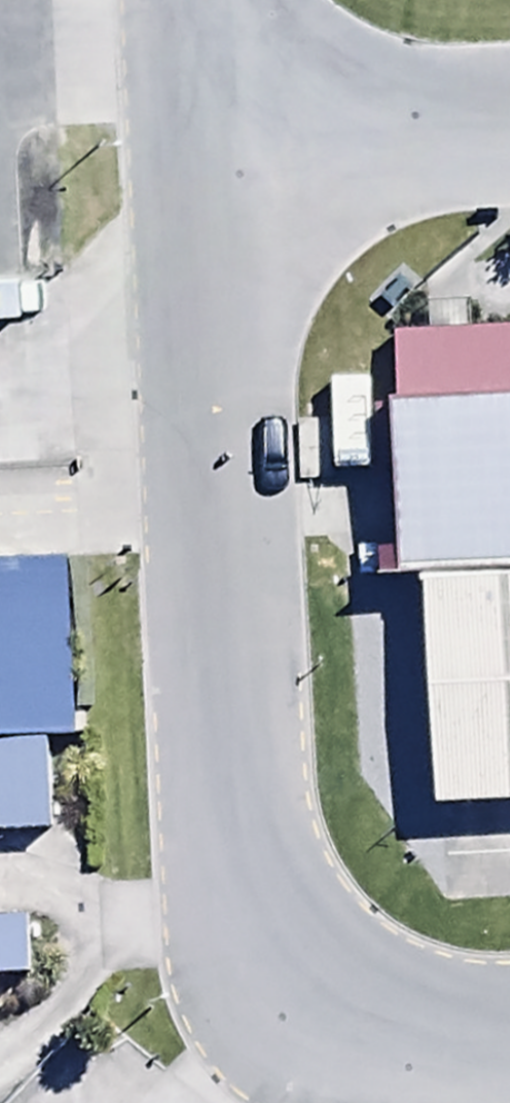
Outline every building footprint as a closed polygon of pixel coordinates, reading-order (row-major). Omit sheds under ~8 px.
[(509,572),(509,398),(364,407),(374,580),(404,578),(509,572)] [(53,748),(46,554),(0,556),(0,749),(53,748)] [(404,578),(417,804),(509,798),(509,572),(404,578)] [(57,846),(53,748),(0,749),(0,848),(57,846)] [(0,923),(0,1050),(28,1049),(23,922),(0,923)]
